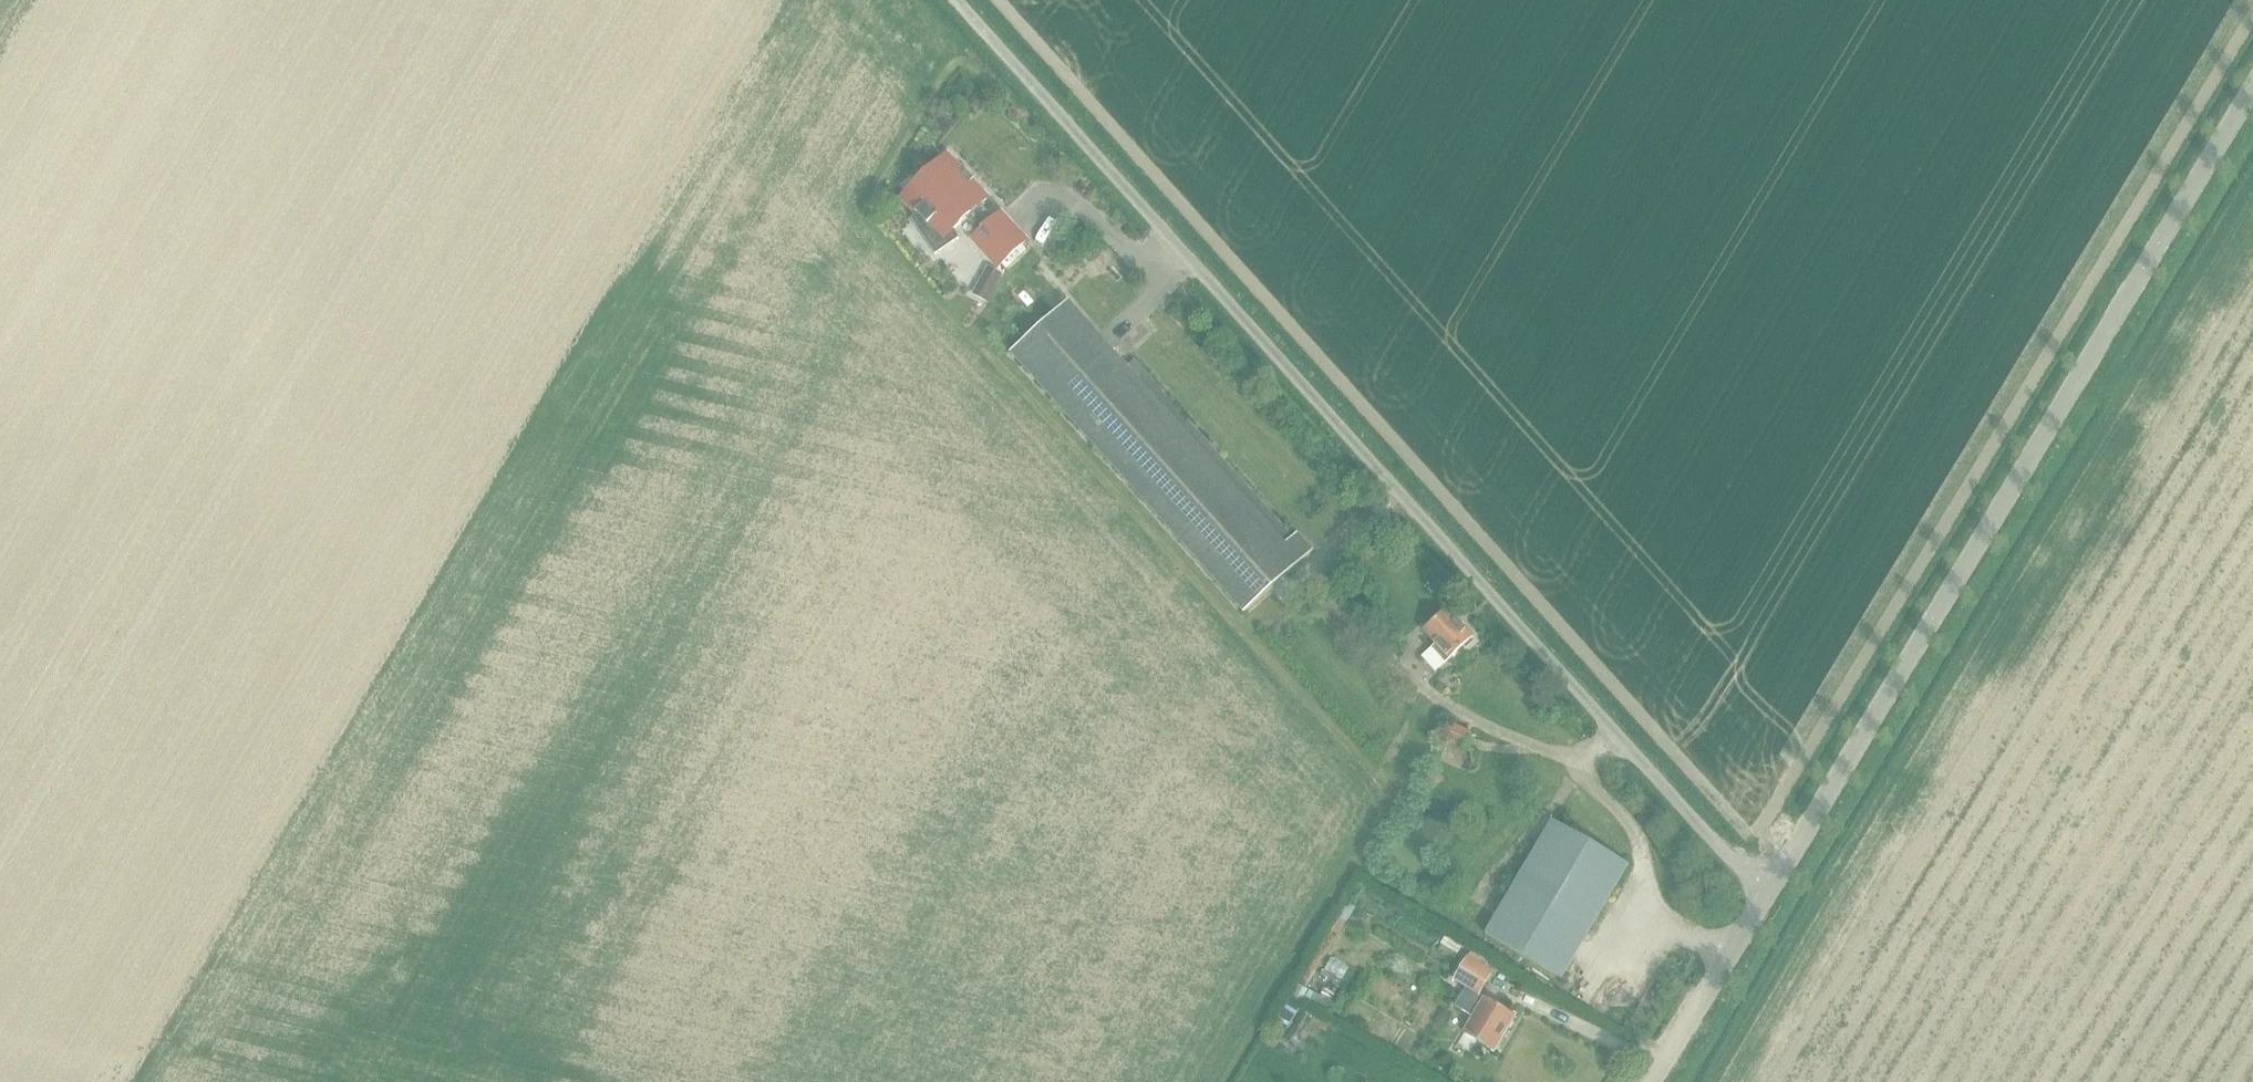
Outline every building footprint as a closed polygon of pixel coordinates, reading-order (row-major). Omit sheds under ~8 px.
[(945,155),(902,195),(918,212),(911,218),(914,223),(935,254),(959,238),(954,228),(966,218),(980,232),(973,238),(999,266),(1026,240),(1000,213),(994,219),(980,204),(986,198),(976,188),(980,185),(979,184),(975,187),(970,181),(973,178),(972,177),(969,181),(962,174),(966,171),(965,170),(962,173),(945,155)] [(986,265),(972,292),(986,300),(1001,273),(986,265)] [(1066,301),(1010,351),(1244,612),(1308,554),(1133,359),(1124,367),(1066,301)] [(1371,559),(1379,551),(1372,544),(1364,552),(1371,559)] [(1470,639),(1472,637),(1447,608),(1422,630),(1435,644),(1421,656),(1434,671),(1463,645),(1465,648),(1472,641),(1470,639)] [(1472,732),(1446,721),(1439,739),(1464,750),(1472,732)] [(1561,979),(1628,864),(1552,819),(1484,934),(1561,979)] [(1305,988),(1355,908),(1344,901),(1294,983),(1295,984),(1289,995),(1300,1001),(1327,1016),(1334,1004),(1305,988)] [(1452,920),(1442,934),(1455,943),(1465,929),(1452,920)] [(1478,994),(1496,964),(1472,949),(1453,980),(1466,987),(1454,1006),(1472,1016),(1463,1033),(1493,1050),(1514,1015),(1484,997),(1483,997),(1478,994)] [(1288,994),(1271,1024),(1283,1031),(1300,1001),(1289,995),(1288,994)] [(1632,1030),(1638,1034),(1642,1027),(1636,1023),(1632,1030)]
